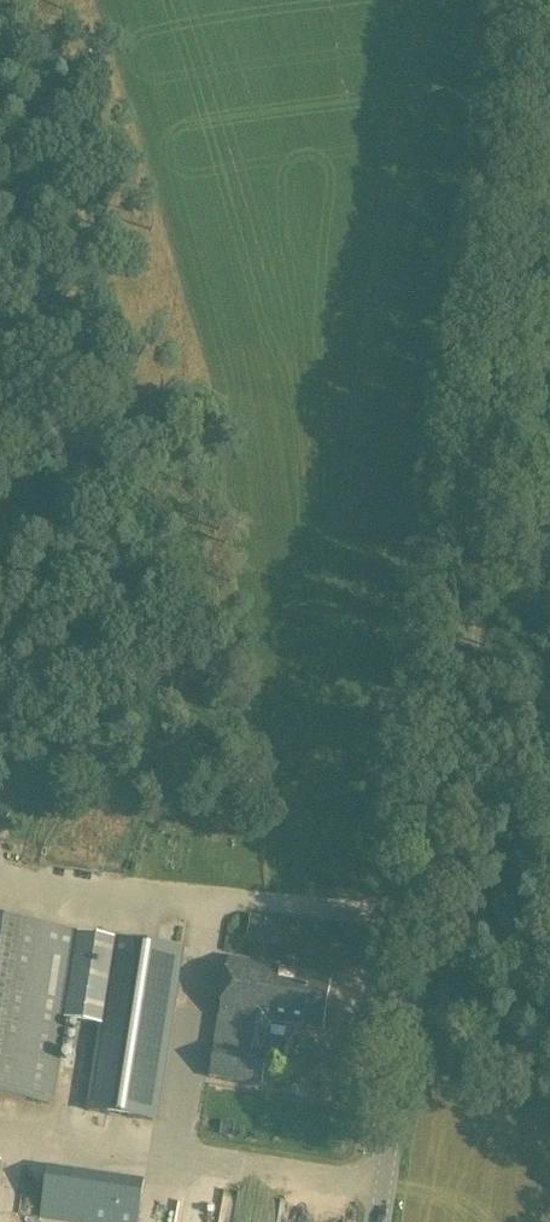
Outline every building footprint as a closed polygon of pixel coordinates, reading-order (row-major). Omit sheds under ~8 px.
[(253,914),(248,934),(279,941),(284,921),(253,914)] [(0,923),(0,1098),(50,1105),(64,1020),(102,1025),(115,941),(0,923)] [(115,941),(102,1025),(88,1112),(153,1122),(180,951),(115,941)] [(229,959),(229,963),(224,993),(327,1009),(332,979),(280,971),(281,967),(229,959)] [(324,1030),(327,1009),(224,993),(209,1079),(262,1087),(272,1022),(324,1030)] [(96,1177),(89,1221),(138,1221),(144,1184),(96,1177)] [(234,1221),(276,1221),(277,1196),(236,1194),(234,1221)]
